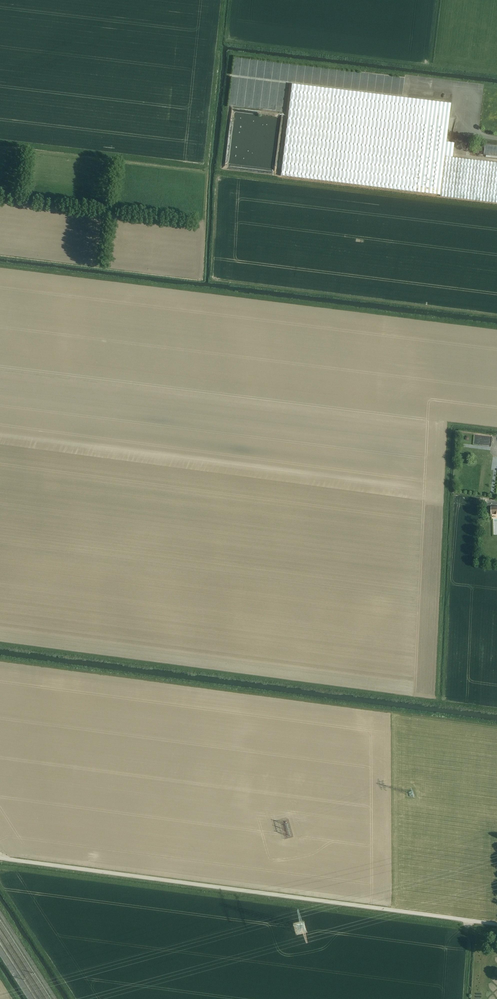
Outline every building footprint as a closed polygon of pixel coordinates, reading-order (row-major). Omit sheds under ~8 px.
[(281,176),(440,195),(440,196),(496,203),(496,163),(465,159),(452,157),(454,143),(452,143),(446,142),(447,136),(449,117),(451,104),(402,98),(292,84),(288,117),(281,176)] [(483,154),(496,156),(496,146),(484,145),(483,154)]
